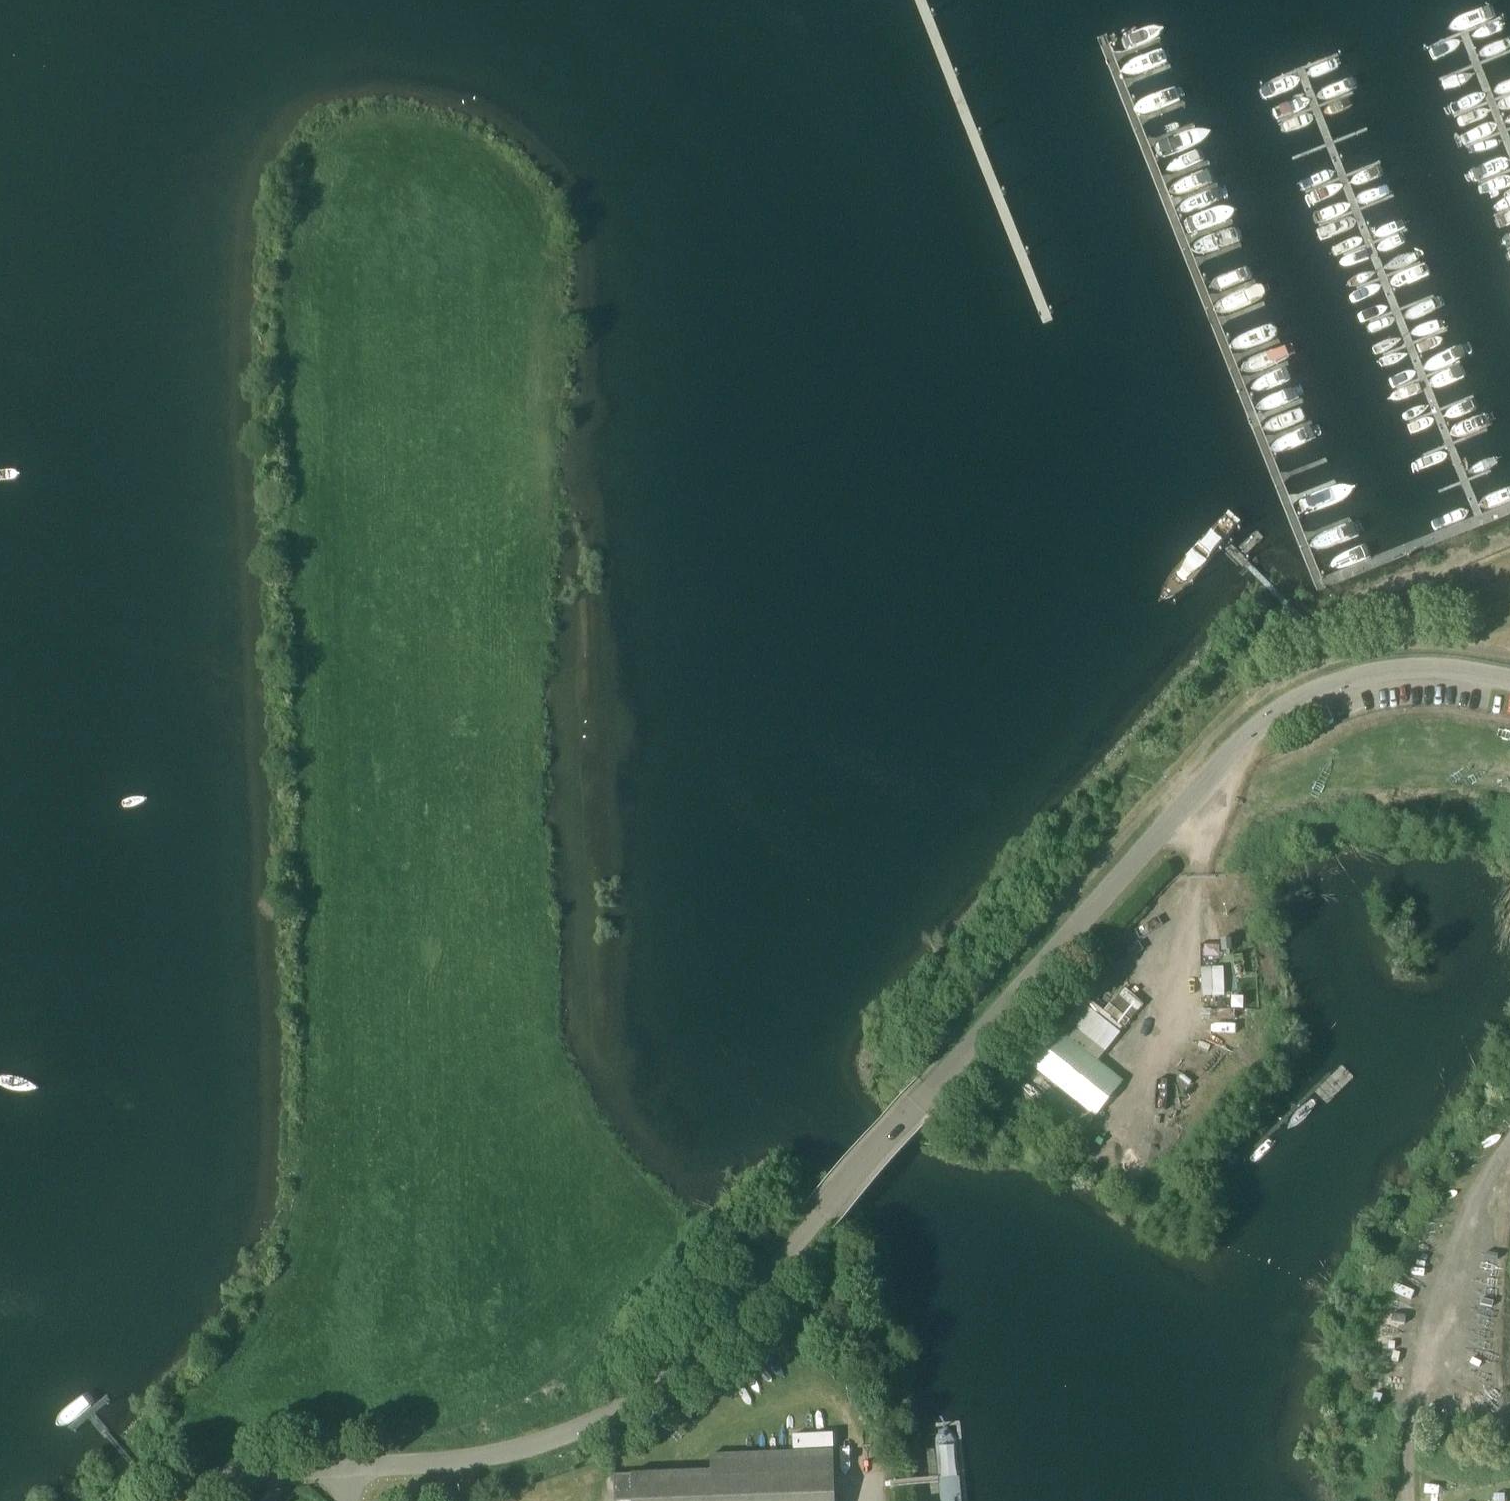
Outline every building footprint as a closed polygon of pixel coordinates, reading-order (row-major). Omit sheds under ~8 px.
[(1122,1083),(1058,1033),(1033,1064),(1097,1115),(1122,1083)] [(935,1426),(939,1479),(941,1500),(962,1500),(956,1424),(935,1426)] [(615,1476),(616,1500),(835,1500),(833,1451),(711,1455),(712,1471),(632,1474),(632,1475),(615,1476)] [(1422,1500),(1441,1500),(1441,1484),(1421,1485),(1422,1500)]
